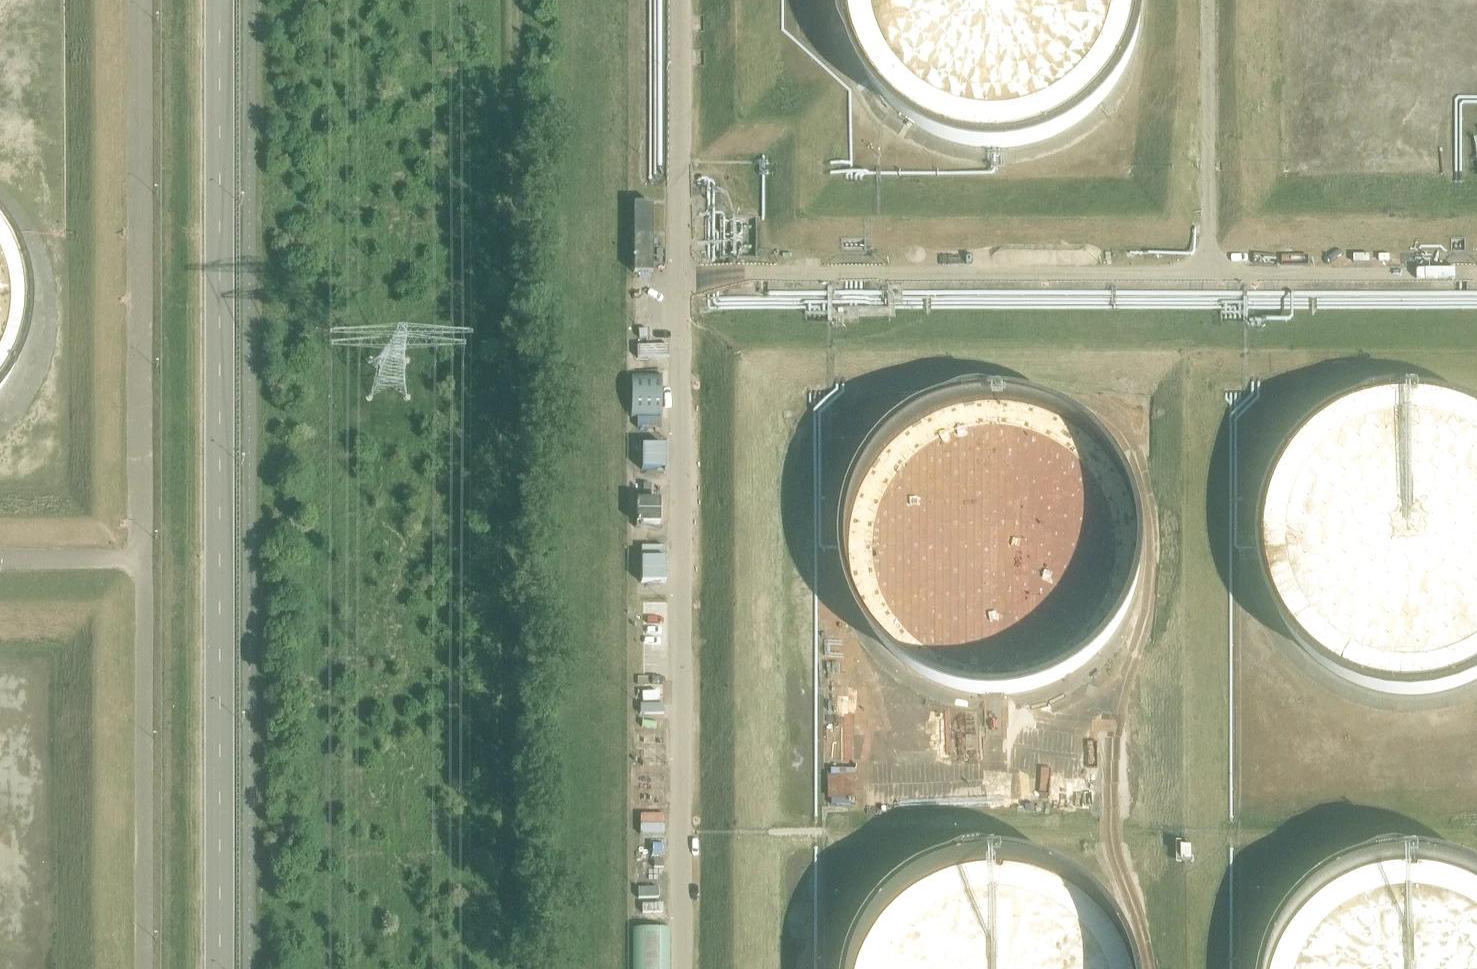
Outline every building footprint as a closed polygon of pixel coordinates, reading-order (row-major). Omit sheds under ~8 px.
[(1131,63),(1150,15),(1150,0),(850,0),(855,32),(876,75),(911,109),(954,131),(1002,138),(1053,129),(1098,103),(1131,63)] [(11,363),(28,321),(32,276),(21,233),(0,200),(0,375),(11,363)] [(652,205),(633,205),(633,274),(652,274),(652,205)] [(660,337),(660,328),(637,328),(637,337),(660,337)] [(661,419),(661,373),(630,373),(630,419),(661,419)] [(1428,377),(1375,381),(1328,401),(1291,435),(1266,479),(1257,528),(1263,578),(1285,623),(1319,659),(1364,682),(1414,691),(1466,682),(1476,676),(1476,390),(1428,377)] [(1098,652),(1132,613),(1151,564),(1152,512),(1136,462),(1105,420),(1061,391),(1011,378),(959,383),(913,403),(876,437),(851,480),(842,530),(849,579),(871,624),(907,659),(952,682),(1001,689),(1053,679),(1098,652)] [(665,447),(642,447),(642,471),(665,471),(665,447)] [(1153,966),(1136,917),(1103,877),(1059,849),(1009,839),(957,845),(913,867),(878,901),(856,945),(853,968),(1153,968),(1153,966)] [(1476,857),(1426,844),(1375,849),(1331,869),(1295,902),(1271,945),(1267,968),(1476,968),(1476,857)] [(632,930),(631,968),(669,968),(669,930),(632,930)]
